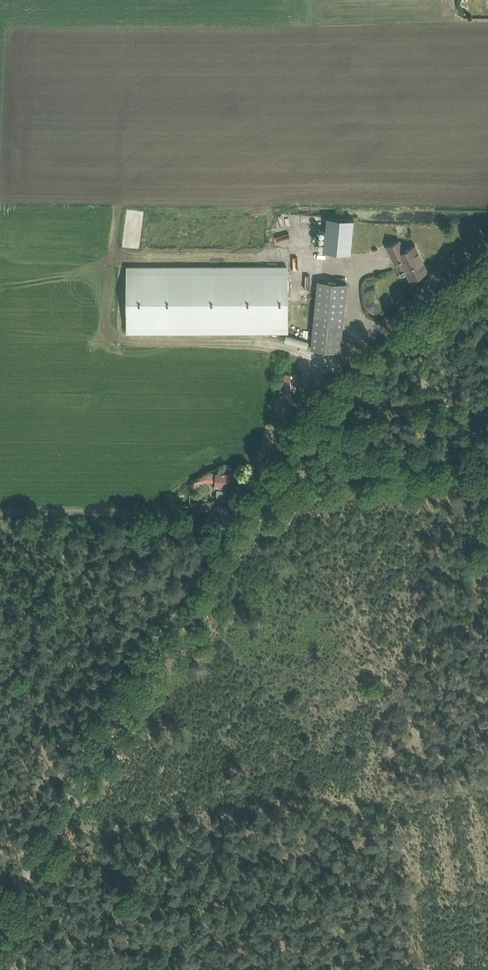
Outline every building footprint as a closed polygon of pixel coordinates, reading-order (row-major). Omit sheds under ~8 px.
[(326,217),(323,252),(351,254),(354,220),(326,217)] [(400,240),(387,246),(395,262),(401,259),(410,279),(428,271),(415,245),(404,250),(400,240)] [(289,332),(288,265),(127,266),(127,333),(289,332)] [(318,280),(316,303),(311,348),(341,351),(348,283),(318,280)] [(286,334),(283,341),(306,348),(309,341),(286,334)] [(287,377),(285,393),(295,394),(297,378),(287,377)] [(227,485),(230,485),(231,474),(216,473),(216,472),(207,472),(207,482),(215,482),(215,484),(215,489),(217,489),(217,494),(217,497),(226,497),(226,489),(227,485)]
